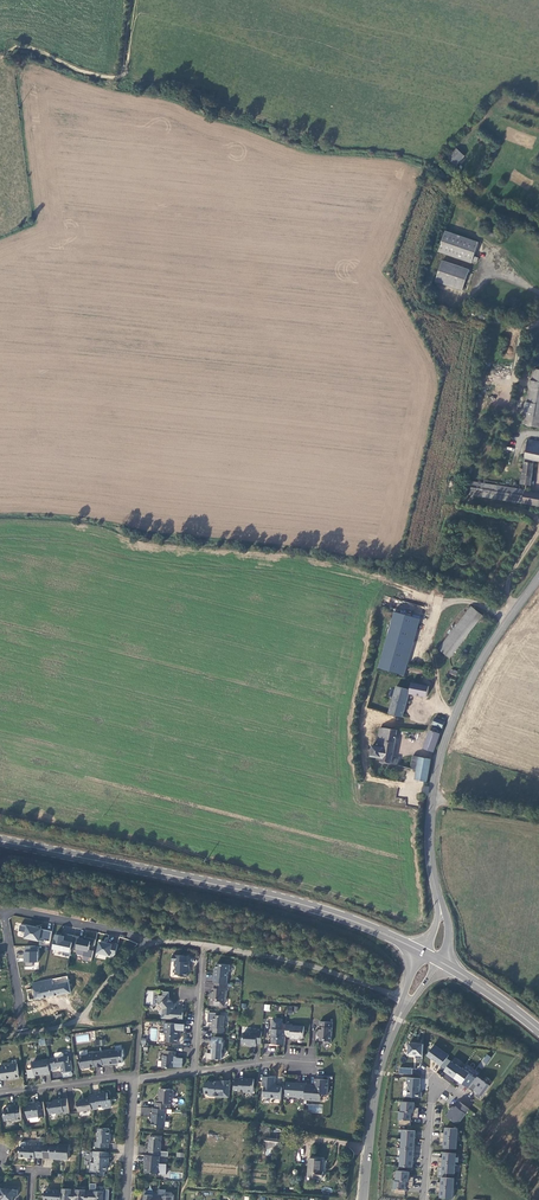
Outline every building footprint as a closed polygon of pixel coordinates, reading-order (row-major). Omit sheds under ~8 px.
[(456,148),(446,158),(454,167),(465,157),(456,148)] [(478,244),(444,233),(437,252),(470,263),(478,244)] [(467,272),(441,262),(433,282),(460,291),(467,272)] [(533,369),(523,425),(538,429),(538,371),(533,369)] [(538,461),(538,443),(528,441),(525,458),(535,460),(538,461)] [(531,486),(534,465),(524,463),(522,475),(521,475),(520,484),(531,486)] [(538,506),(538,494),(526,492),(526,491),(471,482),(469,496),(522,503),(532,505),(538,506)] [(404,585),(399,600),(409,603),(413,587),(404,585)] [(469,606),(437,648),(449,657),(481,615),(469,606)] [(394,611),(382,658),(402,663),(413,616),(394,611)] [(419,618),(413,616),(402,663),(406,664),(419,618)] [(380,668),(400,673),(402,663),(382,658),(380,668)] [(412,681),(399,678),(397,686),(410,689),(411,682),(412,681)] [(427,696),(429,686),(411,682),(410,689),(397,686),(390,713),(403,717),(409,693),(427,696)] [(434,723),(443,727),(446,720),(436,717),(434,723)] [(374,746),(372,755),(382,757),(381,762),(390,763),(398,765),(399,760),(393,758),(398,730),(386,728),(381,728),(377,746),(374,746)] [(424,748),(434,752),(441,733),(438,732),(439,731),(439,730),(439,729),(438,728),(436,728),(435,728),(434,729),(433,730),(432,730),(424,748)] [(414,763),(413,762),(412,768),(419,770),(421,757),(415,756),(414,763)] [(421,757),(419,770),(417,779),(427,781),(431,759),(421,757)] [(403,760),(402,766),(412,768),(413,762),(403,760)] [(53,931),(21,925),(20,931),(27,933),(26,938),(45,942),(46,940),(51,941),(53,931)] [(54,949),(64,951),(63,955),(70,956),(72,949),(75,936),(65,934),(65,937),(62,937),(62,934),(57,933),(54,949)] [(80,937),(75,936),(72,949),(77,951),(77,949),(79,939),(80,937)] [(95,946),(96,940),(85,938),(84,940),(79,939),(77,949),(85,951),(84,956),(93,958),(94,951),(90,950),(91,945),(95,946)] [(107,943),(100,942),(98,953),(114,956),(117,954),(119,944),(108,942),(107,943)] [(39,946),(26,946),(26,962),(26,967),(33,967),(33,962),(39,962),(39,946)] [(175,968),(175,975),(178,975),(180,977),(187,977),(187,972),(189,971),(190,963),(187,963),(187,957),(172,956),(172,962),(174,962),(174,966),(175,968)] [(214,972),(213,983),(215,983),(227,984),(227,973),(229,972),(229,965),(216,964),(216,972),(214,972)] [(72,992),(68,976),(33,983),(34,988),(27,989),(30,1001),(72,992)] [(227,984),(215,983),(215,984),(214,989),(213,989),(212,999),(211,999),(210,1003),(212,1005),(224,1006),(225,990),(226,990),(227,984)] [(166,1019),(183,1020),(183,1011),(174,1010),(174,1008),(172,1006),(173,1005),(172,1003),(168,998),(159,1005),(163,1010),(162,1015),(166,1015),(166,1019)] [(26,1010),(29,1023),(53,1018),(50,1005),(26,1010)] [(223,1029),(224,1016),(215,1016),(214,1017),(213,1023),(212,1023),(212,1028),(213,1028),(213,1033),(224,1034),(224,1029),(223,1029)] [(324,1043),(331,1044),(332,1023),(319,1022),(319,1032),(317,1032),(317,1036),(320,1036),(320,1041),(324,1041),(324,1043)] [(180,1030),(181,1025),(163,1023),(163,1027),(164,1028),(164,1034),(165,1035),(165,1042),(177,1043),(178,1036),(180,1037),(180,1030)] [(285,1037),(286,1030),(281,1030),(282,1024),(273,1023),(272,1029),(271,1029),(271,1035),(272,1035),(272,1044),(279,1045),(279,1041),(285,1042),(285,1039),(285,1037)] [(291,1025),(286,1025),(286,1030),(285,1037),(286,1037),(290,1037),(290,1039),(296,1039),(297,1038),(303,1038),(304,1027),(291,1026),(291,1025)] [(150,1028),(149,1041),(157,1041),(157,1029),(150,1028)] [(261,1044),(262,1032),(257,1031),(257,1033),(252,1033),(251,1034),(244,1033),(243,1038),(242,1039),(242,1043),(243,1044),(251,1045),(251,1046),(256,1047),(256,1044),(261,1044)] [(88,1033),(75,1035),(76,1044),(90,1042),(88,1033)] [(223,1038),(214,1038),(214,1043),(211,1042),(211,1049),(212,1049),(211,1054),(213,1055),(213,1059),(216,1059),(217,1061),(219,1060),(222,1060),(223,1038)] [(423,1045),(409,1044),(409,1055),(416,1055),(416,1059),(422,1059),(423,1045)] [(427,1056),(441,1066),(447,1059),(449,1056),(435,1045),(427,1056)] [(102,1053),(103,1064),(109,1064),(109,1065),(114,1064),(114,1063),(123,1062),(123,1057),(124,1056),(123,1050),(116,1051),(116,1050),(107,1051),(107,1052),(102,1053)] [(95,1067),(103,1066),(103,1064),(102,1053),(101,1052),(93,1053),(92,1052),(88,1053),(87,1055),(80,1056),(81,1068),(83,1069),(86,1069),(87,1067),(88,1067),(89,1067),(94,1067),(95,1067)] [(176,1052),(165,1052),(164,1056),(163,1056),(162,1068),(173,1069),(174,1057),(175,1057),(176,1052)] [(486,1066),(491,1057),(486,1054),(481,1063),(486,1066)] [(73,1070),(71,1061),(69,1061),(68,1056),(61,1057),(62,1058),(55,1059),(55,1065),(57,1066),(61,1066),(61,1067),(62,1072),(73,1070)] [(44,1074),(50,1073),(48,1059),(42,1060),(33,1062),(34,1075),(41,1074),(41,1073),(44,1073),(44,1074)] [(455,1078),(461,1069),(447,1059),(441,1066),(440,1068),(455,1078)] [(19,1077),(18,1064),(12,1065),(11,1066),(5,1067),(5,1065),(0,1066),(2,1080),(11,1078),(11,1077),(15,1077),(16,1078),(19,1077)] [(462,1068),(461,1069),(455,1078),(453,1081),(458,1085),(460,1082),(469,1089),(476,1079),(472,1076),(473,1076),(468,1072),(467,1072),(462,1068)] [(274,1099),(281,1099),(281,1093),(282,1087),(274,1087),(273,1087),(273,1078),(263,1077),(262,1087),(264,1087),(263,1097),(270,1098),(272,1100),(274,1099)] [(315,1078),(306,1077),(306,1085),(315,1086),(317,1084),(315,1082),(315,1079),(315,1078)] [(475,1096),(480,1099),(490,1086),(477,1077),(476,1079),(469,1089),(476,1094),(475,1096)] [(235,1078),(234,1090),(244,1091),(244,1092),(253,1093),(254,1079),(240,1078),(240,1079),(235,1078)] [(421,1079),(408,1078),(407,1084),(409,1084),(408,1097),(422,1098),(422,1093),(420,1093),(421,1079)] [(305,1098),(305,1100),(321,1101),(321,1097),(324,1095),(328,1095),(329,1080),(315,1079),(315,1082),(317,1084),(315,1086),(306,1085),(305,1098)] [(209,1096),(223,1097),(224,1090),(230,1090),(230,1081),(221,1080),(221,1081),(217,1081),(217,1083),(208,1082),(205,1082),(204,1093),(210,1094),(209,1096)] [(306,1085),(304,1084),(287,1083),(286,1096),(305,1098),(306,1085)] [(167,1109),(170,1109),(170,1104),(171,1104),(172,1098),(174,1096),(174,1091),(172,1089),(160,1089),(159,1097),(157,1097),(157,1102),(155,1102),(154,1108),(167,1109)] [(107,1092),(90,1095),(91,1098),(92,1109),(97,1109),(98,1107),(102,1106),(104,1108),(112,1107),(111,1099),(108,1100),(107,1092)] [(69,1112),(67,1098),(62,1099),(62,1098),(56,1100),(56,1101),(48,1102),(50,1114),(63,1112),(64,1113),(69,1112)] [(92,1109),(91,1098),(85,1098),(85,1100),(77,1101),(79,1111),(92,1109)] [(46,1116),(43,1101),(38,1102),(38,1103),(34,1104),(32,1103),(29,1103),(27,1105),(28,1109),(26,1111),(28,1118),(40,1116),(40,1117),(46,1116)] [(402,1102),(401,1112),(418,1113),(419,1108),(414,1108),(414,1103),(402,1102)] [(455,1108),(453,1107),(446,1116),(457,1124),(459,1124),(469,1109),(460,1102),(455,1108)] [(307,1112),(322,1113),(322,1105),(308,1104),(307,1112)] [(22,1119),(20,1105),(5,1107),(4,1108),(5,1114),(4,1115),(5,1120),(11,1120),(13,1120),(17,1120),(17,1119),(22,1119)] [(167,1109),(154,1108),(153,1108),(152,1119),(152,1126),(158,1126),(160,1128),(164,1128),(166,1113),(167,1112),(167,1109)] [(418,1118),(418,1113),(401,1112),(400,1112),(399,1125),(410,1126),(411,1118),(418,1118)] [(93,1147),(109,1148),(109,1143),(110,1143),(110,1137),(110,1129),(109,1128),(104,1128),(99,1128),(97,1142),(94,1141),(93,1147)] [(440,1138),(457,1139),(458,1129),(446,1128),(445,1133),(441,1133),(440,1138)] [(415,1131),(403,1130),(403,1132),(402,1139),(414,1140),(415,1131)] [(160,1156),(161,1137),(150,1136),(149,1145),(148,1145),(148,1150),(149,1151),(148,1155),(160,1156)] [(456,1149),(457,1139),(440,1138),(440,1143),(444,1143),(444,1148),(456,1149)] [(282,1151),(283,1140),(271,1139),(270,1150),(282,1151)] [(401,1148),(414,1149),(414,1140),(402,1139),(402,1142),(401,1148)] [(44,1145),(43,1158),(68,1159),(69,1145),(44,1143),(44,1145)] [(34,1157),(43,1158),(44,1145),(35,1144),(35,1145),(29,1145),(20,1146),(19,1156),(28,1157),(29,1158),(34,1158),(34,1157)] [(413,1158),(414,1149),(401,1148),(401,1151),(400,1157),(413,1158)] [(109,1157),(109,1152),(93,1151),(93,1157),(95,1157),(94,1163),(95,1164),(95,1169),(96,1171),(105,1171),(107,1170),(107,1164),(109,1162),(109,1158),(109,1157)] [(456,1154),(444,1153),(443,1158),(439,1158),(438,1163),(455,1164),(456,1154)] [(166,1174),(167,1164),(159,1163),(160,1156),(148,1155),(145,1155),(144,1161),(146,1161),(146,1165),(145,1165),(145,1172),(152,1173),(158,1174),(160,1172),(161,1174),(166,1174)] [(400,1167),(412,1168),(413,1158),(400,1157),(400,1160),(400,1167)] [(311,1160),(310,1166),(309,1177),(325,1179),(326,1173),(323,1173),(325,1161),(311,1160)] [(455,1164),(438,1163),(438,1167),(443,1168),(442,1173),(455,1174),(455,1164)] [(396,1171),(396,1181),(413,1182),(413,1177),(409,1177),(409,1172),(396,1171)] [(437,1187),(454,1189),(454,1178),(442,1177),(441,1183),(437,1182),(437,1187)] [(394,1181),(394,1189),(393,1194),(405,1195),(405,1187),(413,1187),(413,1182),(396,1181),(394,1181)] [(453,1199),(453,1194),(454,1189),(437,1187),(436,1192),(441,1192),(440,1198),(453,1199)] [(13,1196),(17,1196),(18,1190),(2,1189),(2,1188),(0,1188),(0,1199),(13,1199),(13,1196)] [(62,1188),(62,1192),(61,1199),(62,1199),(75,1199),(76,1193),(71,1193),(71,1189),(62,1188)] [(90,1188),(90,1190),(90,1194),(90,1199),(103,1199),(104,1191),(95,1191),(95,1188),(90,1188)] [(76,1189),(76,1193),(75,1199),(90,1199),(90,1194),(85,1194),(85,1190),(76,1189)] [(61,1199),(62,1192),(45,1191),(44,1199),(61,1199)]
